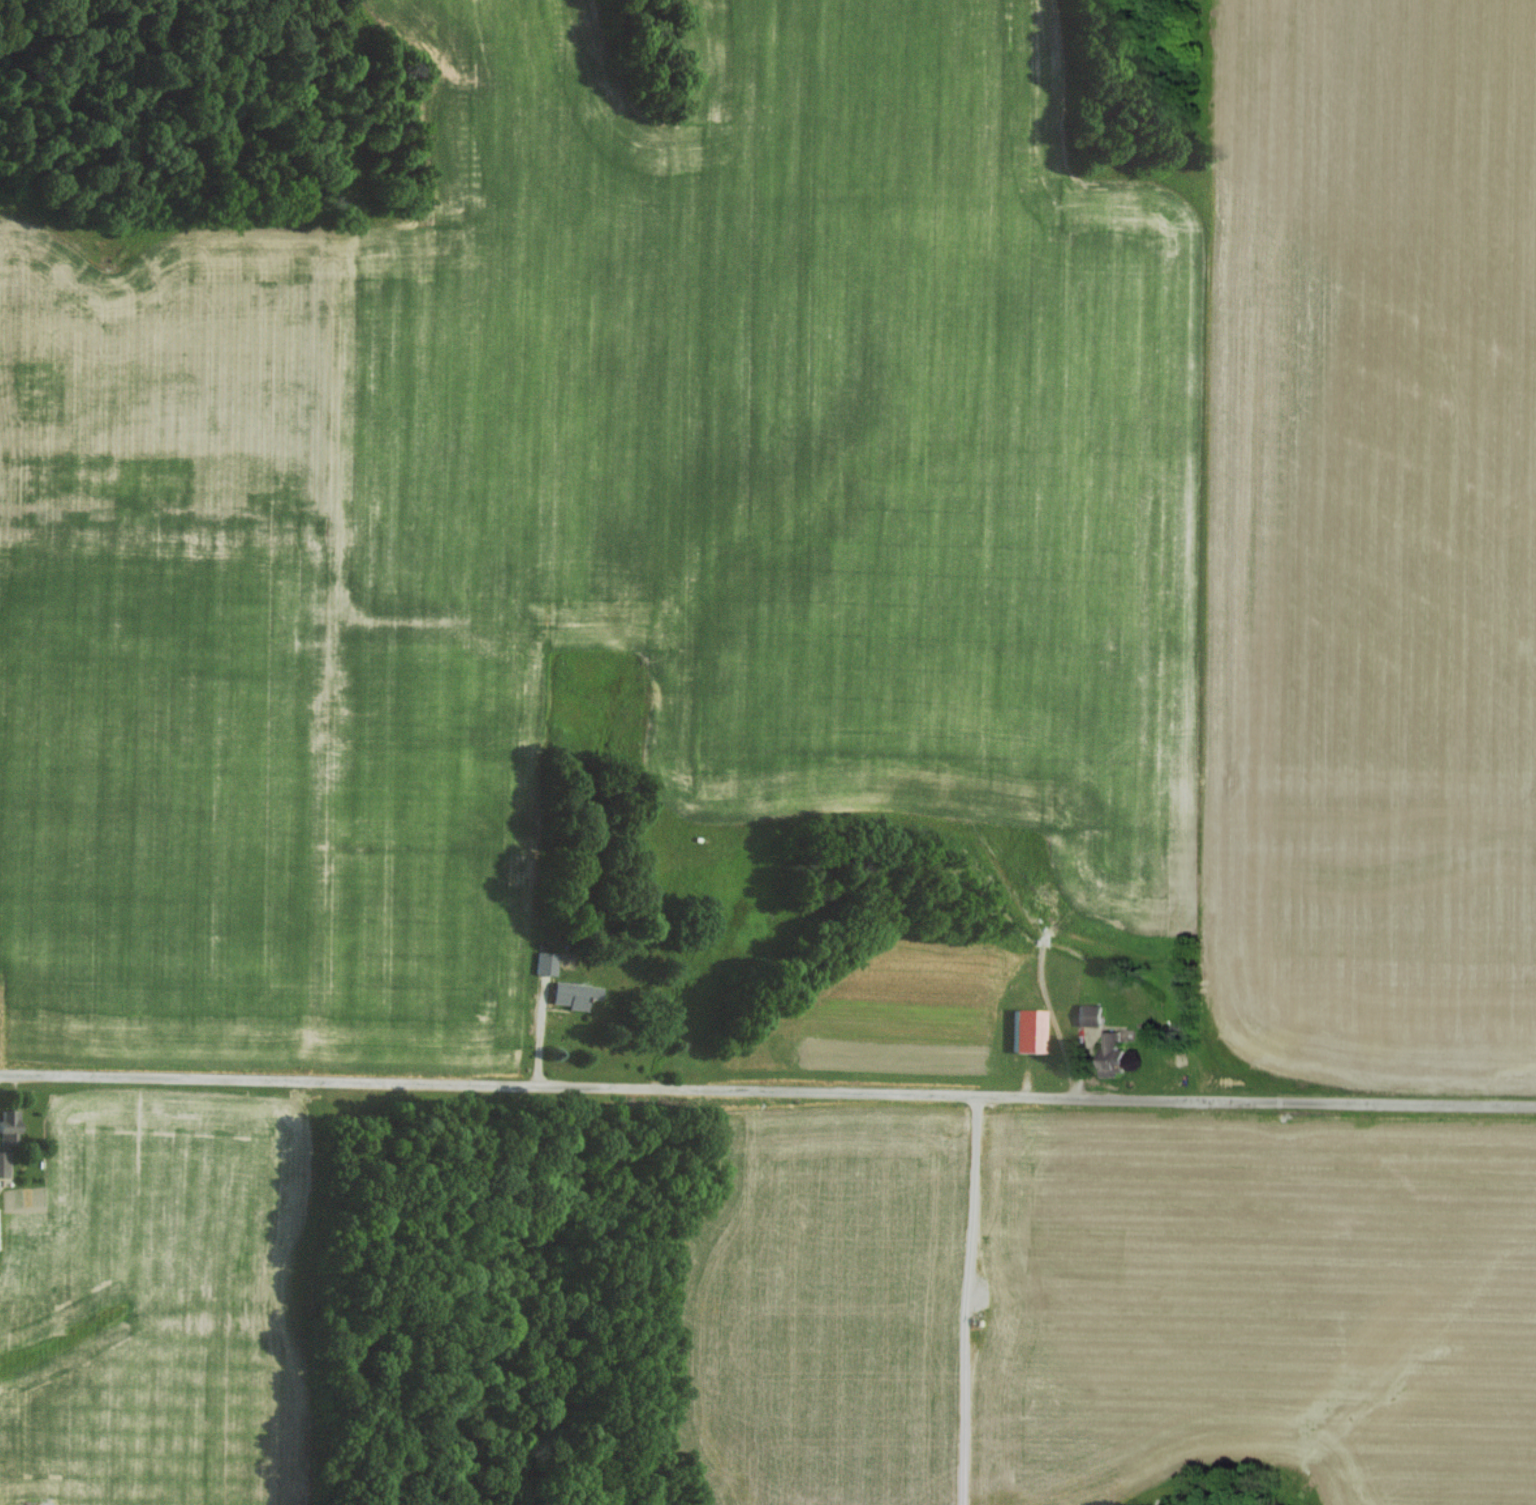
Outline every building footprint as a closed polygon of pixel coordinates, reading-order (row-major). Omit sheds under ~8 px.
[(557,973),(558,952),(538,951),(536,972),(557,973)] [(587,1007),(589,996),(602,998),(604,988),(557,979),(553,1000),(587,1007)] [(1090,1012),(1081,1012),(1081,1023),(1103,1024),(1104,1005),(1090,1005),(1090,1012)]
